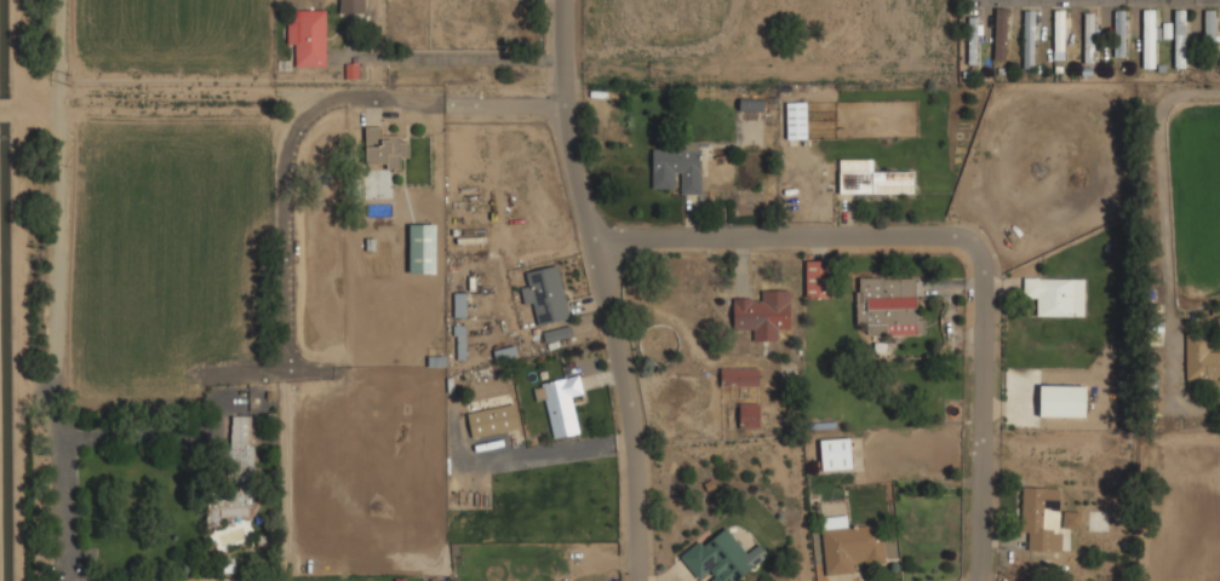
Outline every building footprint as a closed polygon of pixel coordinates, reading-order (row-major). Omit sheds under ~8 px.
[(365,11),(365,0),(339,0),(339,11),(365,11)] [(995,57),(1007,57),(1007,6),(995,6),(995,57)] [(297,42),(297,64),(326,64),(326,7),(290,7),(290,42),(297,42)] [(1036,7),(1023,7),(1023,67),(1036,67),(1036,7)] [(1053,58),(1066,58),(1066,7),(1053,7),(1053,58)] [(1157,7),(1144,7),(1144,65),(1157,65),(1157,7)] [(1175,7),(1175,67),(1186,67),(1186,7),(1175,7)] [(1129,8),(1115,8),(1116,54),(1130,54),(1129,8)] [(1205,59),(1218,59),(1218,8),(1205,8),(1205,59)] [(1084,62),(1096,62),(1096,10),(1084,10),(1084,62)] [(968,62),(978,62),(978,16),(968,16),(968,62)] [(738,110),(763,111),(763,98),(739,98),(738,110)] [(786,138),(808,138),(808,100),(786,100),(786,138)] [(366,125),(366,161),(385,161),(385,168),(400,168),(400,155),(408,155),(408,136),(382,136),(382,125),(366,125)] [(701,145),(652,145),(653,188),(680,186),(680,192),(701,192),(701,145)] [(874,157),(838,157),(838,192),(915,192),(915,169),(874,169),(874,157)] [(409,271),(436,271),(436,222),(409,222),(409,271)] [(806,295),(825,295),(825,260),(806,260),(806,295)] [(571,317),(559,263),(528,270),(532,283),(521,286),(525,304),(534,301),(539,324),(571,317)] [(1086,276),(1024,276),(1024,299),(1036,299),(1036,313),(1086,313),(1086,276)] [(855,277),(855,324),(866,324),(866,334),(920,334),(920,277),(855,277)] [(779,340),(779,327),(791,327),(791,288),(762,287),(762,299),(733,298),(733,328),(754,328),(754,339),(779,340)] [(454,317),(466,316),(466,293),(453,293),(454,317)] [(456,355),(464,355),(464,325),(455,326),(456,355)] [(545,343),(572,336),(569,325),(542,332),(545,343)] [(1210,351),(1210,338),(1187,338),(1187,378),(1219,378),(1219,351),(1210,351)] [(721,385),(760,385),(760,366),(721,366),(721,385)] [(579,432),(573,397),(583,395),(580,374),(533,381),(537,401),(549,399),(555,436),(579,432)] [(1088,382),(1039,382),(1039,415),(1088,415),(1088,382)] [(761,401),(740,401),(740,427),(761,427),(761,401)] [(472,437),(520,427),(515,402),(468,412),(472,437)] [(254,414),(230,414),(230,489),(208,489),(207,524),(222,524),(222,516),(253,516),(254,414)] [(821,468),(853,468),(853,437),(821,437),(821,468)] [(1021,533),(1030,533),(1030,548),(1061,550),(1063,527),(1081,527),(1081,511),(1063,511),(1063,485),(1023,484),(1021,533)] [(825,574),(858,571),(857,562),(886,560),(883,522),(847,524),(847,514),(821,516),(825,574)] [(700,580),(704,580),(706,580),(707,580),(738,580),(771,554),(760,541),(748,551),(724,523),(681,558),(700,580)]
